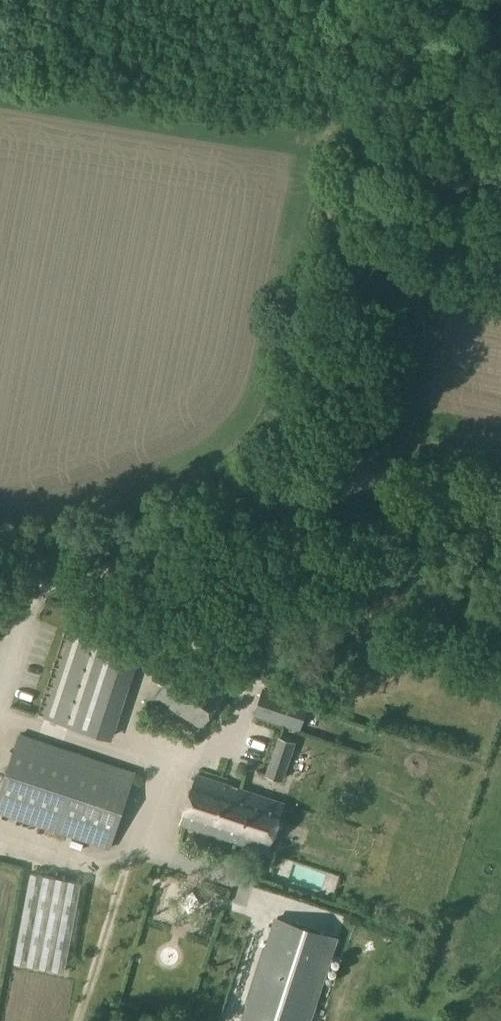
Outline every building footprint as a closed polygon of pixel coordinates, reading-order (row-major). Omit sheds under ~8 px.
[(55,720),(74,727),(106,631),(87,625),(55,720)] [(201,728),(225,691),(178,663),(154,697),(201,728)] [(308,703),(263,686),(253,715),(299,731),(308,703)] [(75,838),(109,849),(136,771),(19,733),(0,790),(0,812),(75,838)] [(282,781),(296,742),(278,736),(265,775),(282,781)] [(266,852),(283,802),(197,773),(180,823),(266,852)] [(70,870),(98,878),(105,854),(77,847),(70,870)] [(82,882),(30,872),(13,961),(65,970),(82,882)] [(221,1020),(227,1020),(263,907),(310,922),(311,918),(326,923),(332,905),(257,882),(214,1019),(221,1020)] [(277,918),(243,1020),(308,1020),(335,936),(277,918)]
